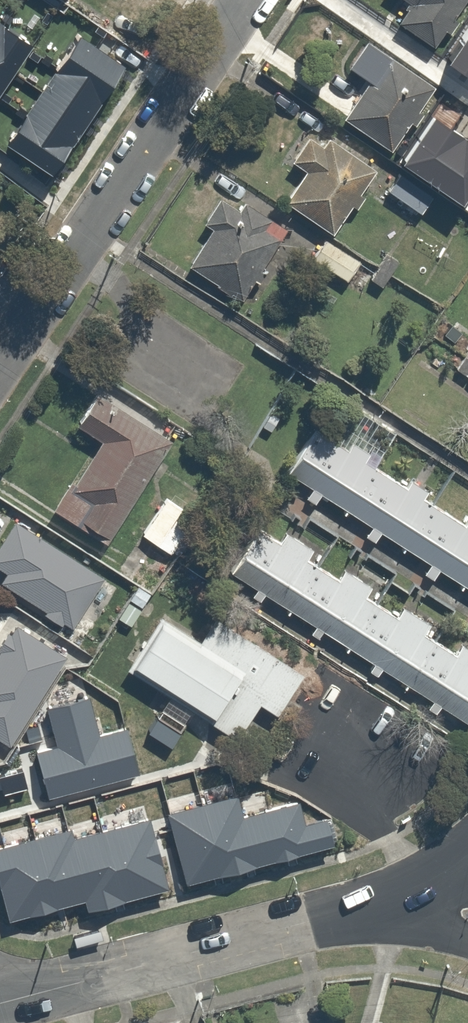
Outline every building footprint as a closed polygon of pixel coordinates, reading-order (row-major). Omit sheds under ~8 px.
[(421,50),(467,80),(467,12),(459,6),(463,0),(398,0),(391,10),(430,35),(421,50)] [(0,22),(0,97),(34,44),(0,22)] [(359,34),(344,58),(366,75),(342,109),(386,138),(426,79),(359,34)] [(126,74),(79,44),(10,143),(57,176),(126,74)] [(424,108),(467,139),(467,85),(449,72),(424,108)] [(301,164),(282,194),(330,225),(371,162),(322,131),(307,121),(286,154),(301,164)] [(435,188),(398,166),(384,189),(421,212),(435,188)] [(218,193),(179,264),(235,295),(274,223),(218,193)] [(361,258),(321,233),(308,254),(348,279),(361,258)] [(92,434),(52,505),(111,539),(121,520),(166,545),(187,507),(143,482),(171,433),(90,387),(70,421),(92,434)] [(461,509),(456,517),(425,498),(430,489),(406,474),(400,482),(360,457),(365,448),(316,417),(283,470),(304,483),(299,490),(313,499),(317,492),(363,521),(357,530),(374,540),(380,531),(423,558),(418,567),(433,576),(438,568),(467,587),(467,513),(461,509)] [(431,618),(399,598),(392,611),(367,595),(375,582),(339,560),(331,572),(304,555),(312,543),(262,511),(226,568),(252,585),(248,592),(261,599),(265,593),(312,623),(308,630),(319,637),(324,630),(369,659),(364,667),(375,674),(380,666),(427,696),(423,703),(434,710),(438,703),(464,719),(467,713),(467,642),(459,636),(451,647),(423,630),(431,618)] [(11,517),(0,535),(0,581),(67,622),(98,571),(11,517)] [(162,621),(132,669),(217,723),(215,728),(231,738),(257,699),(278,713),(305,676),(216,618),(199,645),(162,621)] [(67,654),(24,629),(16,624),(0,651),(0,739),(14,747),(67,654)] [(100,738),(90,699),(48,709),(58,748),(35,754),(47,799),(139,775),(128,731),(100,738)] [(238,799),(169,817),(189,889),(335,849),(327,821),(306,827),(300,803),(243,818),(238,799)] [(0,851),(0,881),(11,922),(86,902),(88,912),(168,892),(149,819),(75,838),(73,831),(0,851)]
